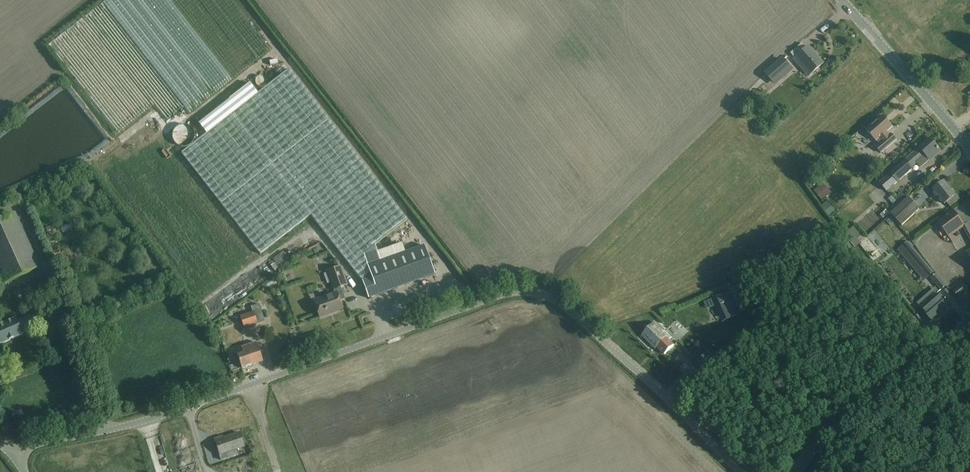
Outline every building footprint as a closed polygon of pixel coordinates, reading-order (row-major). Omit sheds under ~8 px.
[(802,44),(794,50),(791,54),(795,59),(794,60),(808,76),(823,64),(809,47),(806,49),(802,44)] [(767,75),(774,82),(790,68),(783,60),(767,75)] [(370,274),(367,267),(363,255),(407,221),(289,69),(181,153),(260,255),(311,215),(362,280),(370,274)] [(887,132),(893,127),(883,116),(867,130),(879,145),(876,147),(881,153),(896,140),(891,134),(890,135),(887,132)] [(185,125),(183,125),(182,125),(180,126),(178,127),(177,128),(176,129),(175,131),(175,132),(175,134),(175,136),(175,137),(176,139),(177,140),(178,141),(180,142),(182,143),(183,143),(185,143),(187,143),(188,142),(190,141),(191,140),(192,138),(193,137),(193,135),(193,133),(193,131),(192,130),(191,128),(190,127),(188,126),(187,125),(185,125)] [(930,139),(923,146),(883,179),(891,188),(913,168),(912,167),(917,163),(921,167),(929,160),(930,161),(941,152),(930,139)] [(830,179),(821,188),(830,198),(839,189),(830,179)] [(944,182),(937,188),(933,190),(944,204),(946,203),(950,208),(961,200),(956,194),(955,195),(944,182)] [(891,214),(902,226),(920,210),(909,198),(891,214)] [(944,230),(969,211),(969,210),(965,203),(954,212),(953,210),(937,222),(944,230)] [(5,284),(38,269),(14,214),(0,220),(0,271),(5,284)] [(79,220),(69,225),(71,230),(81,225),(79,220)] [(401,235),(402,236),(403,236),(404,236),(405,237),(406,237),(407,236),(408,236),(409,235),(410,234),(411,233),(411,232),(411,231),(411,230),(411,229),(411,228),(410,228),(410,227),(410,226),(409,226),(408,225),(407,225),(406,225),(405,225),(404,225),(403,225),(402,226),(401,226),(401,227),(400,228),(399,229),(399,230),(399,231),(399,232),(400,233),(400,234),(401,235)] [(908,242),(902,247),(928,278),(934,273),(908,242)] [(370,274),(362,280),(368,299),(378,295),(435,275),(424,246),(405,253),(402,244),(377,253),(374,246),(363,255),(367,267),(370,274)] [(327,271),(335,294),(314,301),(320,318),(343,309),(340,301),(345,299),(341,288),(347,286),(340,267),(327,271)] [(936,274),(931,278),(941,290),(946,286),(936,274)] [(954,293),(958,299),(969,290),(964,285),(954,293)] [(728,292),(712,299),(719,315),(728,311),(732,319),(739,316),(728,292)] [(941,294),(922,310),(932,322),(951,306),(941,294)] [(354,300),(358,306),(365,301),(361,296),(354,300)] [(240,317),(244,328),(264,321),(259,305),(251,307),(253,312),(240,317)] [(1,345),(23,335),(22,332),(38,325),(34,315),(17,322),(15,319),(0,325),(0,343),(1,345)] [(686,335),(688,322),(680,321),(679,334),(686,335)] [(654,323),(642,336),(656,349),(657,347),(667,358),(677,348),(669,341),(671,338),(665,331),(664,333),(654,323)] [(694,346),(701,340),(693,331),(686,337),(694,346)] [(236,353),(238,360),(242,369),(263,362),(256,342),(241,348),(242,351),(236,353)] [(693,357),(700,350),(697,347),(690,354),(693,357)] [(214,440),(222,461),(238,455),(236,449),(244,447),(240,433),(223,439),(223,437),(214,440)]
